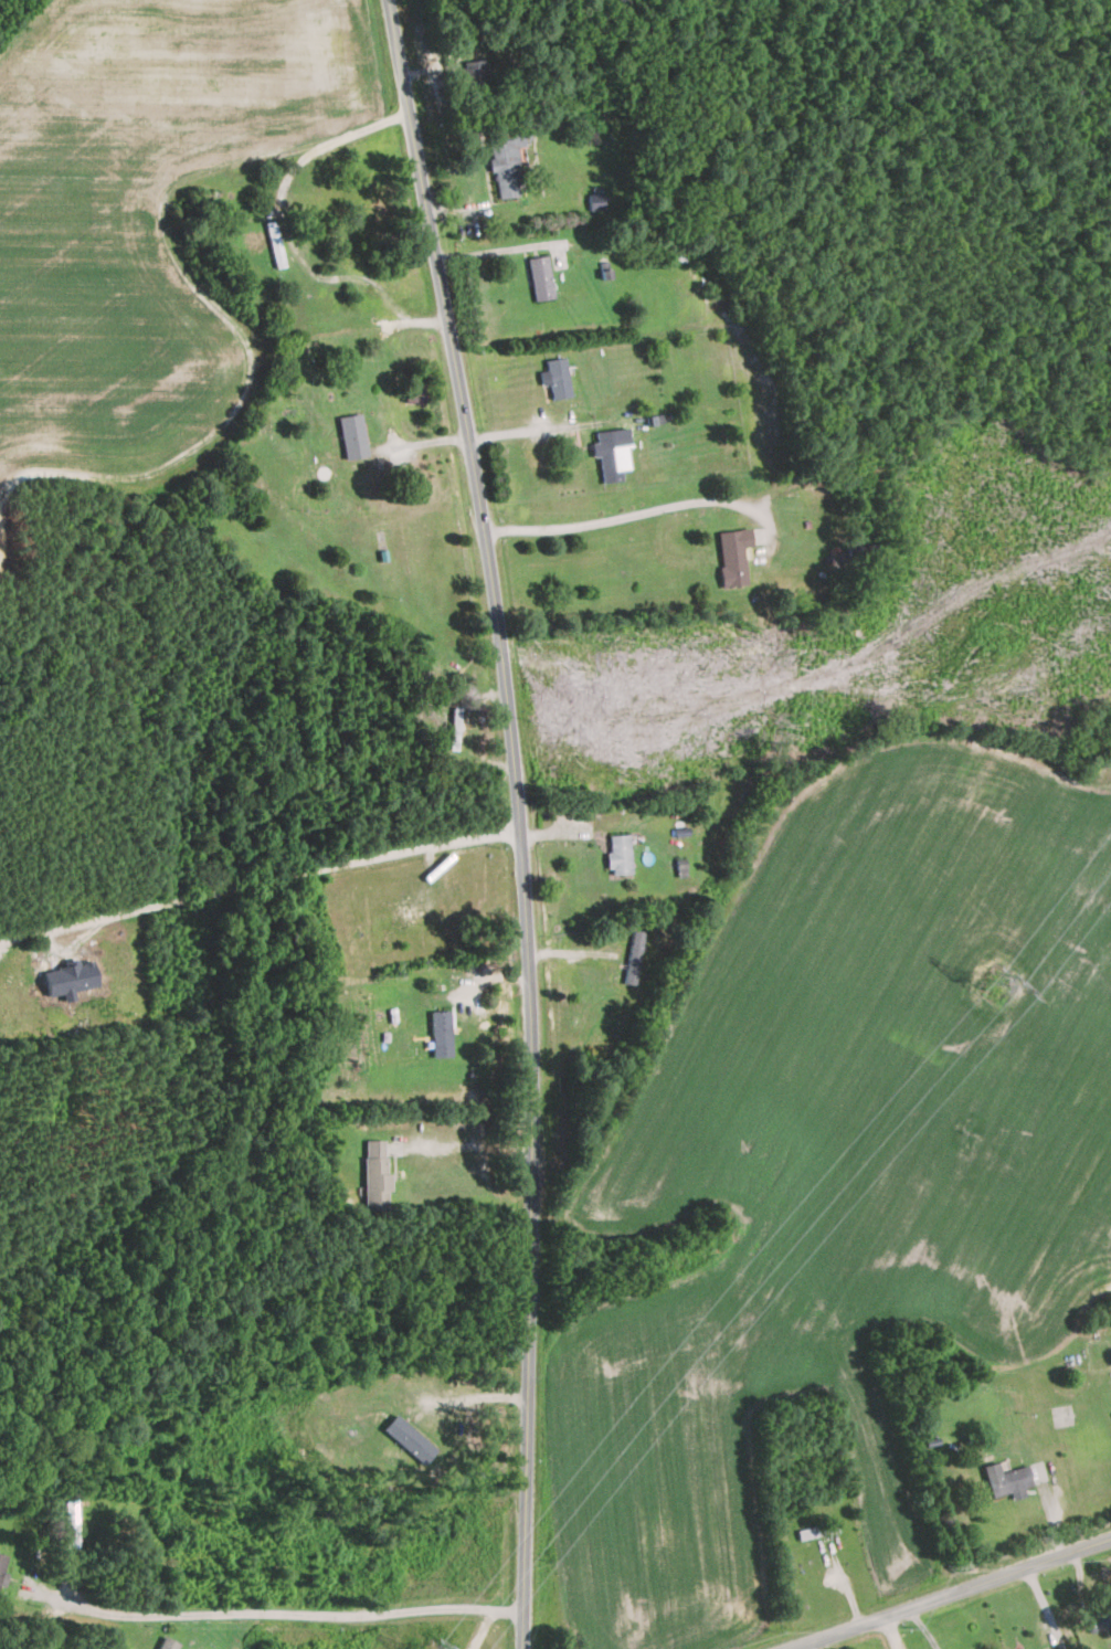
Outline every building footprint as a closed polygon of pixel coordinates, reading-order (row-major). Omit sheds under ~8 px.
[(488,135),(496,198),(521,194),(515,146),(525,145),(522,131),(488,135)] [(553,297),(549,254),(529,256),(533,299),(553,297)] [(541,384),(549,383),(552,399),(572,394),(564,356),(544,359),(547,369),(539,370),(541,384)] [(347,458),(369,454),(360,412),(338,416),(347,458)] [(623,479),(622,468),(629,467),(626,442),(617,443),(615,427),(595,431),(597,441),(591,442),(593,456),(599,455),(603,482),(623,479)] [(718,530),(723,585),(748,583),(744,546),(752,545),(750,527),(718,530)] [(610,834),(611,852),(609,853),(609,874),(632,873),(629,833),(610,834)] [(635,984),(645,931),(634,928),(624,982),(635,984)] [(97,985),(93,959),(78,962),(77,961),(42,968),(47,996),(63,993),(65,1001),(75,998),(74,990),(97,985)] [(452,1055),(451,1008),(431,1010),(433,1056),(452,1055)] [(385,1139),(363,1139),(366,1211),(388,1211),(388,1190),(391,1188),(391,1172),(387,1172),(385,1139)] [(383,1427),(423,1465),(437,1449),(396,1413),(383,1427)] [(991,1497),(1009,1491),(1012,1499),(1025,1494),(1023,1487),(1033,1483),(1027,1463),(1001,1471),(997,1460),(983,1465),(991,1497)] [(0,1553),(0,1590),(9,1555),(0,1553)] [(1086,1614),(1090,1632),(1110,1627),(1110,1607),(1086,1614)] [(162,1635),(156,1648),(175,1648),(178,1641),(162,1635)]
